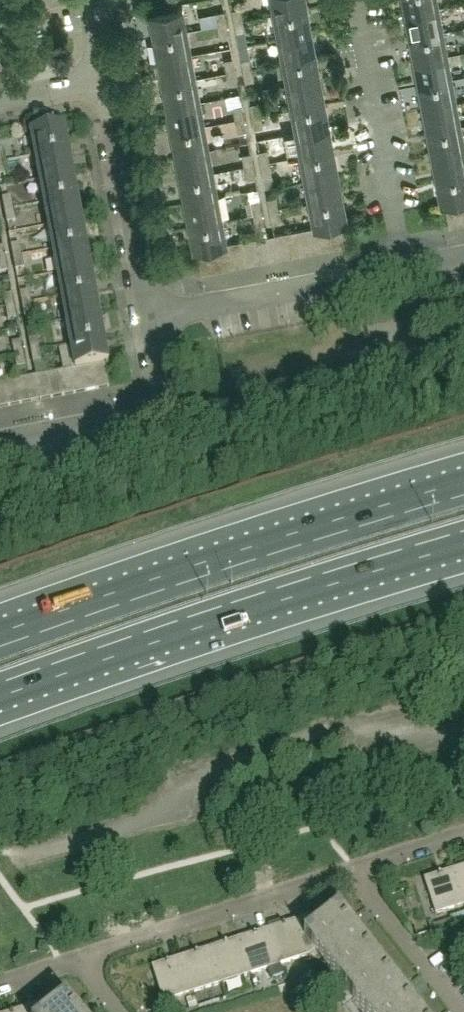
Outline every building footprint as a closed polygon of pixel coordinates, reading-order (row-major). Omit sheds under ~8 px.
[(306,0),(271,0),(274,13),(307,7),(306,0)] [(439,8),(437,0),(403,0),(405,13),(418,11),(439,8)] [(183,8),(182,6),(148,12),(149,14),(153,36),(187,29),(183,8)] [(243,19),(241,7),(232,8),(234,21),(243,19)] [(312,31),(307,7),(274,13),(278,37),(312,31)] [(405,13),(410,37),(418,36),(443,31),(439,8),(418,11),(405,13)] [(226,22),(224,10),(215,11),(217,24),(226,22)] [(246,32),(243,19),(234,21),(236,34),(246,32)] [(228,35),(226,22),(217,24),(219,37),(228,35)] [(187,29),(153,36),(157,60),(191,53),(187,29)] [(278,37),(282,58),(282,60),(316,54),(312,31),(278,37)] [(410,37),(414,58),(414,61),(447,55),(443,31),(418,36),(410,37)] [(157,60),(162,84),(196,77),(191,53),(157,60)] [(252,69),(250,58),(250,54),(241,56),(241,58),(243,69),(252,69)] [(316,54),(282,60),(287,84),(321,78),(316,54)] [(452,79),(448,58),(447,55),(414,61),(418,85),(452,79)] [(235,70),(233,58),(233,57),(224,59),(226,71),(235,70)] [(254,79),(252,69),(243,69),(245,81),(254,79)] [(237,82),(235,70),(226,71),(228,84),(237,82)] [(162,84),(166,107),(200,101),(196,77),(162,84)] [(287,84),(291,108),(325,102),(321,78),(287,84)] [(418,85),(423,108),(456,102),(452,79),(418,85)] [(204,124),(200,101),(166,107),(171,131),(204,124)] [(261,114),(258,102),(249,103),(252,116),(261,114)] [(291,108),(295,132),(329,125),(325,102),(291,108)] [(423,108),(427,132),(461,126),(456,102),(423,108)] [(244,117),(241,105),(233,106),(235,119),(244,117)] [(263,126),(261,114),(252,116),(254,128),(263,126)] [(246,129),(244,117),(235,119),(237,131),(246,129)] [(171,131),(175,154),(209,148),(204,124),(171,131)] [(64,128),(64,125),(30,131),(31,135),(35,156),(69,150),(64,128)] [(295,132),(300,155),(334,149),(329,125),(295,132)] [(432,156),(463,149),(463,143),(461,126),(427,132),(432,156)] [(175,154),(179,178),(213,171),(209,148),(175,154)] [(269,161),(267,149),(258,150),(260,163),(269,161)] [(334,149),(300,155),(304,179),(338,173),(334,149)] [(432,156),(436,179),(463,174),(463,149),(432,156)] [(39,180),(73,173),(69,150),(35,156),(39,180)] [(252,164),(250,152),(241,154),(244,166),(252,164)] [(272,174),(269,161),(260,163),(263,175),(272,174)] [(255,177),(252,164),(244,166),(246,178),(255,177)] [(179,178),(184,201),(218,195),(213,171),(179,178)] [(44,203),(77,197),(73,173),(39,180),(44,203)] [(338,173),(304,179),(308,203),(342,196),(338,173)] [(436,179),(440,204),(444,203),(455,201),(463,199),(463,174),(436,179)] [(184,201),(188,225),(222,219),(218,195),(184,201)] [(13,209),(11,196),(2,198),(4,211),(13,209)] [(278,208),(276,196),(267,197),(269,210),(278,208)] [(308,203),(313,227),(320,226),(331,224),(343,221),(347,221),(342,196),(308,203)] [(48,227),(82,220),(77,197),(44,203),(48,227)] [(261,212),(259,199),(250,201),(252,213),(261,212)] [(455,201),(460,224),(463,223),(463,199),(455,201)] [(460,224),(455,201),(444,203),(449,226),(460,224)] [(280,221),(278,208),(269,210),(271,222),(280,221)] [(16,221),(13,209),(4,211),(7,223),(16,221)] [(263,224),(261,212),(252,213),(255,226),(263,224)] [(227,243),(222,219),(188,225),(193,250),(197,249),(208,247),(220,245),(227,243)] [(82,220),(48,227),(53,250),(86,244),(82,220)] [(348,245),(343,221),(331,224),(336,247),(348,245)] [(336,247),(331,224),(320,226),(324,249),(336,247)] [(324,249),(320,226),(313,227),(308,228),(313,251),(324,249)] [(313,251),(308,228),(297,230),(301,254),(313,251)] [(301,254),(297,230),(285,232),(290,256),(301,254)] [(290,256),(285,232),(274,234),(278,258),(290,256)] [(270,259),(266,236),(254,238),(259,262),(270,259)] [(247,264),(243,240),(231,242),(236,266),(247,264)] [(236,266),(231,242),(227,243),(220,245),(224,268),(236,266)] [(22,256),(20,244),(11,245),(13,258),(22,256)] [(57,274),(91,268),(86,244),(53,250),(57,274)] [(224,268),(220,245),(208,247),(213,270),(224,268)] [(213,270),(208,247),(197,249),(201,272),(213,270)] [(24,269),(22,256),(13,258),(16,271),(24,269)] [(95,291),(91,268),(57,274),(61,297),(95,291)] [(31,303),(28,290),(20,292),(22,305),(31,303)] [(95,291),(61,297),(66,321),(100,315),(95,291)] [(14,306),(12,293),(3,295),(5,308),(14,306)] [(33,315),(31,303),(22,305),(24,317),(33,315)] [(16,319),(14,306),(5,308),(8,320),(16,319)] [(66,321),(70,345),(104,338),(100,315),(66,321)] [(40,350),(37,338),(29,339),(31,352),(40,350)] [(70,345),(75,368),(75,369),(81,368),(93,366),(104,363),(109,363),(104,338),(70,345)] [(23,353),(21,341),(12,342),(14,355),(23,353)] [(42,363),(40,350),(31,352),(33,364),(42,363)] [(25,366),(23,353),(14,355),(16,367),(25,366)] [(105,366),(104,363),(93,366),(97,389),(109,387),(105,366)] [(97,389),(93,366),(81,368),(86,391),(97,389)] [(86,391),(81,368),(75,369),(75,368),(70,369),(74,393),(86,391)] [(5,382),(0,382),(0,407),(9,406),(5,382)] [(453,871),(454,873),(463,904),(463,868),(453,871)] [(454,873),(441,877),(440,877),(440,876),(424,881),(435,916),(441,914),(461,908),(463,906),(463,904),(454,873)] [(409,898),(400,901),(404,912),(413,909),(409,898)] [(404,993),(379,962),(357,933),(350,925),(339,910),(320,925),(304,938),(316,953),(319,957),(344,989),(362,1011),(419,1011),(418,1011),(411,1002),(404,993)] [(449,917),(452,926),(463,922),(463,913),(449,917)] [(316,953),(304,938),(320,925),(314,917),(297,922),(297,924),(285,928),(285,926),(269,931),(268,931),(269,933),(280,967),(306,958),(309,957),(316,953)] [(280,967),(269,933),(256,937),(256,935),(240,940),(239,940),(240,942),(250,976),(258,974),(280,967)] [(250,976),(240,942),(227,946),(226,944),(211,949),(211,951),(222,985),(228,983),(248,977),(250,976)] [(222,985),(211,951),(197,955),(197,954),(181,959),(182,960),(192,994),(199,992),(219,986),(222,985)] [(192,994),(182,960),(169,964),(168,963),(152,968),(163,1004),(165,1003),(167,1008),(185,1002),(184,997),(189,995),(192,994)] [(78,1011),(67,998),(49,1011),(78,1011)]
